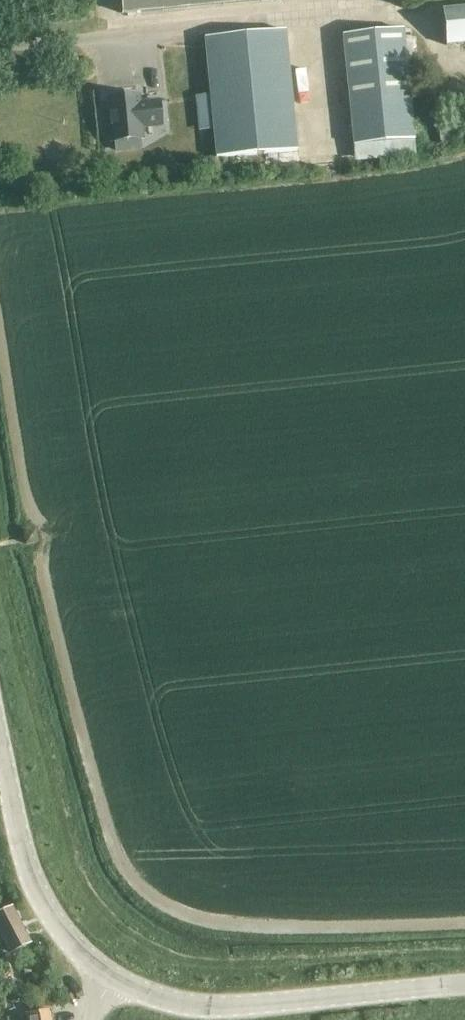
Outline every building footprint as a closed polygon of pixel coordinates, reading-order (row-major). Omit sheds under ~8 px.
[(119,17),(278,0),(117,0),(119,17)] [(442,10),(445,47),(464,45),(464,7),(442,10)] [(354,145),(415,139),(406,57),(413,56),(411,31),(344,36),(354,145)] [(296,150),(283,32),(203,40),(216,159),(296,150)] [(139,106),(138,97),(108,100),(109,114),(104,115),(106,128),(110,127),(112,142),(142,139),(141,128),(161,126),(158,102),(144,103),(144,105),(139,106)] [(34,540),(32,531),(20,533),(22,542),(34,540)] [(29,943),(12,910),(0,916),(0,931),(11,952),(29,943)]
